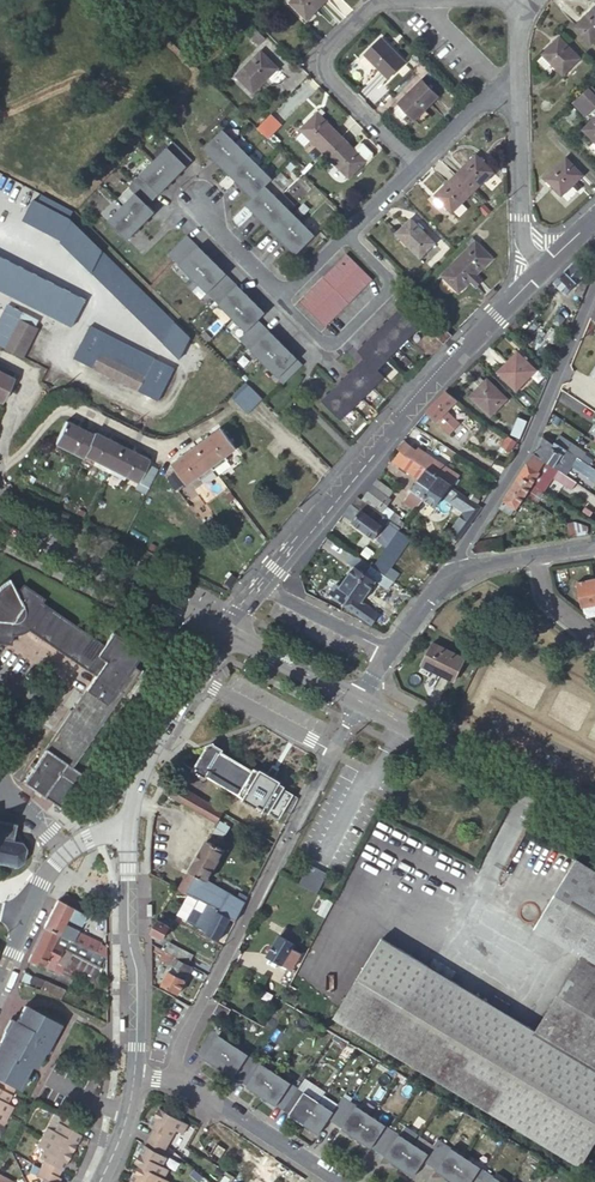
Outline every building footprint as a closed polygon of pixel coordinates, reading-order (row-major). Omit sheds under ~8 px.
[(289,3),(306,20),(326,0),(292,0),(289,3)] [(574,27),(591,44),(594,40),(594,7),(574,27)] [(405,62),(381,38),(365,55),(376,66),(388,78),(405,62)] [(542,54),(543,55),(553,65),(563,75),(579,58),(559,38),(542,54)] [(277,68),(260,51),(236,76),(253,93),(277,68)] [(376,66),(365,55),(360,59),(360,64),(369,73),(376,66)] [(553,65),(543,55),(537,62),(546,71),(553,65)] [(438,96),(422,80),(398,103),(400,105),(409,114),(414,120),(438,96)] [(579,98),(590,110),(594,105),(594,97),(588,89),(579,98)] [(579,98),(573,104),(584,115),(590,110),(579,98)] [(400,105),(395,111),(403,119),(409,114),(400,105)] [(301,129),(325,153),(342,136),(321,116),(325,112),(321,108),(301,129)] [(271,114),(257,128),(265,136),(268,139),(281,124),(271,114)] [(583,130),(594,142),(594,118),(583,130)] [(247,154),(222,129),(204,148),(228,173),(247,154)] [(342,136),(325,153),(350,178),(366,161),(354,149),(342,136)] [(192,160),(174,141),(154,161),(173,180),(192,160)] [(359,143),(354,149),(366,161),(367,162),(373,156),(373,153),(364,143),(359,143)] [(247,154),(228,173),(241,185),(260,167),(247,154)] [(455,175),(472,192),(493,171),(476,154),(455,175)] [(566,158),(545,179),(562,195),(583,175),(566,158)] [(154,161),(134,180),(135,181),(153,199),(173,180),(154,161)] [(272,179),(260,167),(241,185),(253,197),(265,186),(272,179)] [(452,212),(472,192),(455,175),(435,195),(452,212)] [(265,186),(278,198),(285,191),(272,179),(265,186)] [(135,194),(122,207),(141,225),(154,212),(147,205),(153,199),(135,181),(134,180),(128,186),(135,194)] [(259,217),(278,198),(265,186),(253,197),(246,204),(259,217)] [(271,229),(290,210),(278,198),(259,217),(271,229)] [(141,225),(122,207),(107,221),(126,240),(141,225)] [(271,229),(296,254),(315,235),(290,210),(271,229)] [(435,243),(411,219),(396,234),(420,257),(435,243)] [(168,254),(174,259),(193,240),(187,235),(182,239),(168,254)] [(193,240),(174,259),(193,279),(212,260),(193,240)] [(492,258),(475,240),(442,275),(458,292),(492,258)] [(101,250),(90,272),(162,343),(172,321),(101,250)] [(373,279),(347,253),(298,301),(325,327),(373,279)] [(73,325),(86,298),(0,256),(0,290),(73,325)] [(587,270),(577,259),(554,282),(566,294),(577,283),(587,270)] [(232,280),(212,260),(193,279),(213,298),(232,280)] [(588,288),(590,283),(582,279),(575,294),(583,298),(588,288)] [(251,299),(232,280),(213,298),(232,318),(251,299)] [(245,344),(264,325),(259,320),(265,313),(251,299),(232,318),(246,331),(239,338),(245,344)] [(401,308),(390,319),(409,338),(420,327),(401,308)] [(20,318),(3,310),(0,316),(0,344),(6,347),(20,318)] [(39,327),(20,318),(6,347),(5,348),(24,358),(39,327)] [(390,319),(379,329),(398,349),(409,338),(390,319)] [(245,344),(264,363),(283,344),(264,325),(245,344)] [(173,369),(88,326),(72,359),(92,369),(93,368),(119,381),(118,382),(156,401),(173,369)] [(452,335),(443,326),(434,334),(444,343),(452,335)] [(369,340),(388,359),(398,349),(379,329),(369,340)] [(358,351),(364,357),(377,370),(388,359),(369,340),(358,351)] [(264,363),(284,383),(294,373),(303,364),(283,344),(264,363)] [(536,370),(518,352),(498,372),(516,391),(536,370)] [(364,357),(354,368),(373,387),(384,376),(377,370),(364,357)] [(354,368),(343,379),(363,397),(373,387),(354,368)] [(0,371),(0,403),(1,403),(13,378),(0,371)] [(476,381),(480,385),(484,380),(480,376),(476,381)] [(484,380),(480,385),(469,395),(490,416),(507,398),(487,378),(484,380)] [(343,379),(333,389),(352,408),(363,397),(343,379)] [(264,399),(251,387),(236,401),(249,414),(264,399)] [(322,400),(341,419),(352,408),(333,389),(322,400)] [(457,400),(446,391),(426,411),(450,434),(460,424),(447,410),(457,400)] [(512,435),(517,437),(521,438),(527,422),(519,419),(512,435)] [(55,443),(83,457),(84,454),(93,435),(66,421),(55,443)] [(197,446),(212,466),(237,448),(222,428),(197,446)] [(95,433),(93,435),(84,454),(111,467),(122,446),(95,433)] [(535,453),(558,469),(566,458),(572,463),(571,465),(573,466),(594,480),(594,469),(581,460),(570,452),(555,442),(543,434),(535,453)] [(559,434),(555,442),(570,452),(581,460),(586,452),(559,434)] [(511,451),(517,442),(508,436),(502,445),(511,451)] [(405,442),(398,450),(399,450),(411,458),(416,451),(405,442)] [(149,459),(122,446),(111,467),(137,482),(148,460),(149,459)] [(197,446),(173,464),(187,484),(212,466),(197,446)] [(416,451),(411,458),(436,474),(442,465),(418,448),(416,451)] [(411,458),(399,450),(393,462),(419,479),(426,469),(419,464),(416,462),(413,459),(411,458)] [(535,453),(520,476),(543,490),(552,477),(573,490),(577,482),(567,475),(558,469),(535,453)] [(572,463),(566,458),(558,469),(567,475),(573,466),(571,465),(572,463)] [(159,465),(148,460),(137,482),(148,487),(159,465)] [(176,469),(166,476),(176,490),(186,483),(176,469)] [(424,498),(439,477),(426,469),(419,479),(404,501),(416,509),(424,498)] [(543,490),(520,476),(515,483),(512,488),(524,495),(536,503),(544,491),(543,490)] [(443,497),(451,485),(439,477),(424,498),(436,506),(443,497)] [(377,479),(362,499),(389,519),(400,527),(402,528),(405,523),(399,519),(384,508),(386,506),(391,499),(388,496),(393,491),(377,479)] [(137,482),(134,488),(145,493),(148,487),(137,482)] [(482,507),(481,505),(451,485),(443,497),(465,512),(475,519),(482,507)] [(524,495),(512,488),(500,507),(511,514),(516,508),(517,508),(524,495)] [(362,499),(357,496),(351,503),(360,510),(352,521),(375,538),(389,519),(362,499)] [(401,517),(386,506),(384,508),(399,519),(401,517)] [(460,538),(475,519),(465,512),(451,532),(460,538)] [(387,547),(398,531),(389,524),(378,541),(387,547)] [(373,567),(386,575),(394,581),(400,573),(391,567),(411,538),(399,530),(398,531),(387,547),(373,567)] [(501,538),(477,541),(471,551),(475,553),(494,550),(503,549),(501,538)] [(354,566),(340,586),(336,583),(330,592),(345,603),(346,600),(373,567),(371,566),(351,552),(345,560),(354,566)] [(388,589),(394,581),(386,575),(373,567),(346,600),(345,603),(342,608),(353,614),(377,581),(388,589)] [(577,581),(582,606),(594,604),(594,577),(577,581)] [(141,653),(112,633),(104,645),(41,602),(43,598),(23,585),(17,593),(9,578),(6,579),(5,581),(2,582),(0,585),(0,642),(11,644),(12,633),(13,634),(15,634),(18,634),(21,633),(24,632),(27,630),(28,629),(96,675),(45,749),(72,767),(122,693),(124,694),(140,670),(133,666),(141,653)] [(465,658),(433,642),(422,665),(455,681),(465,658)] [(214,744),(214,743),(209,745),(194,771),(206,778),(207,775),(246,798),(245,800),(263,811),(264,809),(279,818),(284,810),(291,814),(299,798),(284,789),(285,786),(279,783),(280,781),(274,778),(279,770),(273,766),(268,774),(262,770),(261,772),(255,769),(254,771),(221,752),(223,749),(214,744)] [(78,771),(72,767),(45,749),(45,750),(33,767),(22,782),(56,805),(62,796),(67,799),(83,775),(78,771)] [(223,811),(170,780),(163,791),(218,822),(219,820),(223,813),(223,811)] [(219,820),(218,822),(180,889),(198,899),(208,905),(231,918),(236,921),(246,902),(249,897),(241,893),(238,898),(207,881),(215,867),(218,869),(220,865),(217,863),(225,850),(224,850),(228,844),(222,840),(230,827),(219,820)] [(16,824),(0,821),(0,863),(16,866),(16,868),(18,867),(17,866),(21,863),(23,864),(24,862),(23,861),(25,850),(27,849),(27,847),(24,848),(21,844),(23,842),(21,841),(20,843),(12,841),(16,824)] [(495,995),(490,1003),(451,980),(456,972),(434,958),(429,966),(383,938),(335,1017),(381,1045),(582,1167),(594,1145),(594,869),(576,858),(535,927),(581,956),(536,1031),(505,1012),(510,1004),(495,995)] [(328,874),(312,866),(302,885),(318,893),(328,874)] [(170,901),(190,913),(193,908),(198,899),(180,889),(170,901)] [(198,899),(193,908),(203,914),(208,905),(198,899)] [(86,914),(58,900),(43,927),(74,942),(79,932),(78,932),(79,931),(64,924),(67,918),(81,925),(86,914)] [(231,918),(208,905),(203,914),(193,908),(190,913),(186,920),(207,930),(206,933),(219,940),(231,918)] [(189,927),(187,926),(162,913),(151,932),(151,935),(160,941),(162,937),(164,938),(170,927),(173,928),(174,927),(183,932),(185,933),(189,927)] [(33,950),(28,961),(53,970),(57,972),(61,965),(61,966),(63,962),(65,963),(71,951),(101,965),(100,967),(102,968),(107,958),(101,955),(74,942),(43,927),(33,950)] [(285,927),(281,935),(295,943),(300,935),(285,927)] [(74,942),(101,955),(106,945),(100,943),(100,942),(79,932),(74,942)] [(281,935),(280,935),(268,956),(283,964),(280,967),(286,970),(288,967),(292,969),(302,953),(293,949),(295,943),(281,935)] [(162,946),(161,949),(164,951),(176,958),(187,964),(192,955),(168,942),(166,948),(162,946)] [(160,958),(173,964),(176,958),(164,951),(160,958)] [(179,994),(193,966),(187,964),(176,958),(173,964),(162,985),(179,994)] [(24,972),(20,982),(28,985),(32,976),(24,972)] [(32,976),(28,985),(39,991),(40,989),(44,980),(32,976)] [(66,990),(44,980),(40,989),(62,998),(66,990)] [(221,1002),(214,1013),(226,1019),(232,1008),(221,1002)] [(17,1087),(19,1088),(31,1064),(36,1067),(43,1052),(41,1052),(47,1041),(49,1042),(52,1035),(51,1034),(57,1024),(25,1007),(20,1015),(16,1023),(12,1021),(0,1042),(0,1077),(17,1087)] [(212,1031),(197,1053),(219,1067),(235,1045),(212,1031)] [(235,1045),(219,1067),(230,1074),(240,1081),(255,1059),(235,1045)] [(255,1059),(240,1081),(261,1095),(277,1073),(255,1059)] [(298,1088),(277,1073),(261,1095),(283,1110),(298,1088)] [(0,1077),(0,1124),(4,1126),(14,1108),(8,1104),(17,1087),(0,1077)] [(298,1088),(283,1110),(304,1124),(319,1102),(298,1088)] [(334,1111),(319,1102),(304,1124),(319,1134),(324,1126),(329,1119),(335,1123),(351,1102),(343,1097),(334,1111)] [(371,1116),(351,1102),(335,1123),(357,1138),(371,1116)] [(170,1181),(165,1179),(170,1169),(164,1166),(169,1157),(164,1155),(178,1131),(183,1134),(189,1124),(161,1108),(150,1126),(156,1129),(136,1162),(141,1165),(132,1181),(170,1181)] [(62,1179),(58,1178),(81,1135),(76,1132),(80,1125),(62,1116),(54,1132),(48,1128),(37,1147),(44,1150),(38,1158),(45,1162),(37,1176),(43,1179),(42,1181),(60,1181),(62,1179)] [(371,1116),(357,1138),(378,1152),(393,1130),(371,1116)] [(414,1144),(393,1130),(378,1152),(399,1166),(414,1144)] [(428,1153),(414,1144),(399,1166),(414,1176),(424,1162),(430,1166),(446,1144),(438,1139),(428,1153)] [(217,1143),(209,1156),(218,1162),(226,1149),(217,1143)] [(467,1158),(446,1144),(430,1166),(451,1180),(467,1158)] [(268,1157),(255,1178),(262,1181),(290,1181),(295,1175),(268,1157)] [(454,1181),(480,1181),(487,1172),(467,1158),(451,1180),(454,1181)] [(487,1172),(480,1181),(503,1181),(487,1172)]
